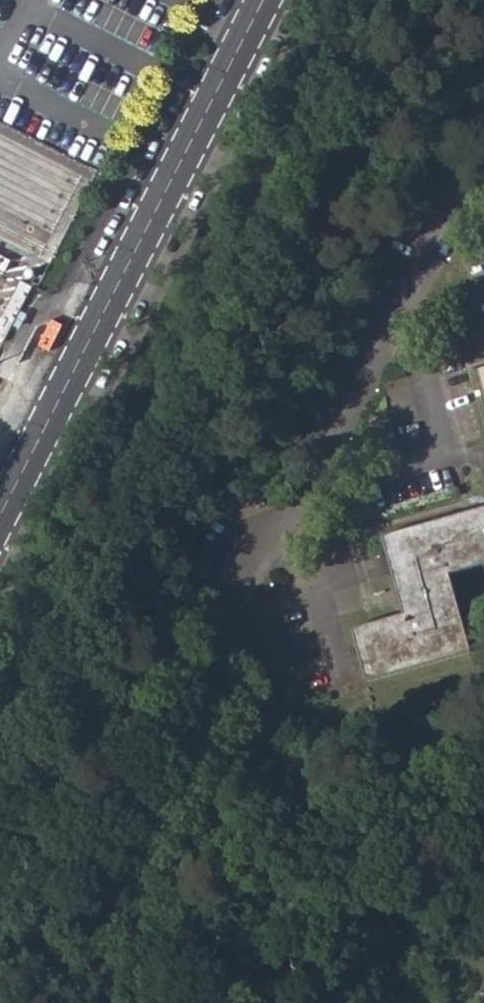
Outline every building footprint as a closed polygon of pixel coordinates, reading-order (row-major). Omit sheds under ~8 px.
[(382,535),(398,587),(403,586),(410,610),(352,626),(366,681),(472,652),(450,577),(483,567),(483,507),(382,535)]
